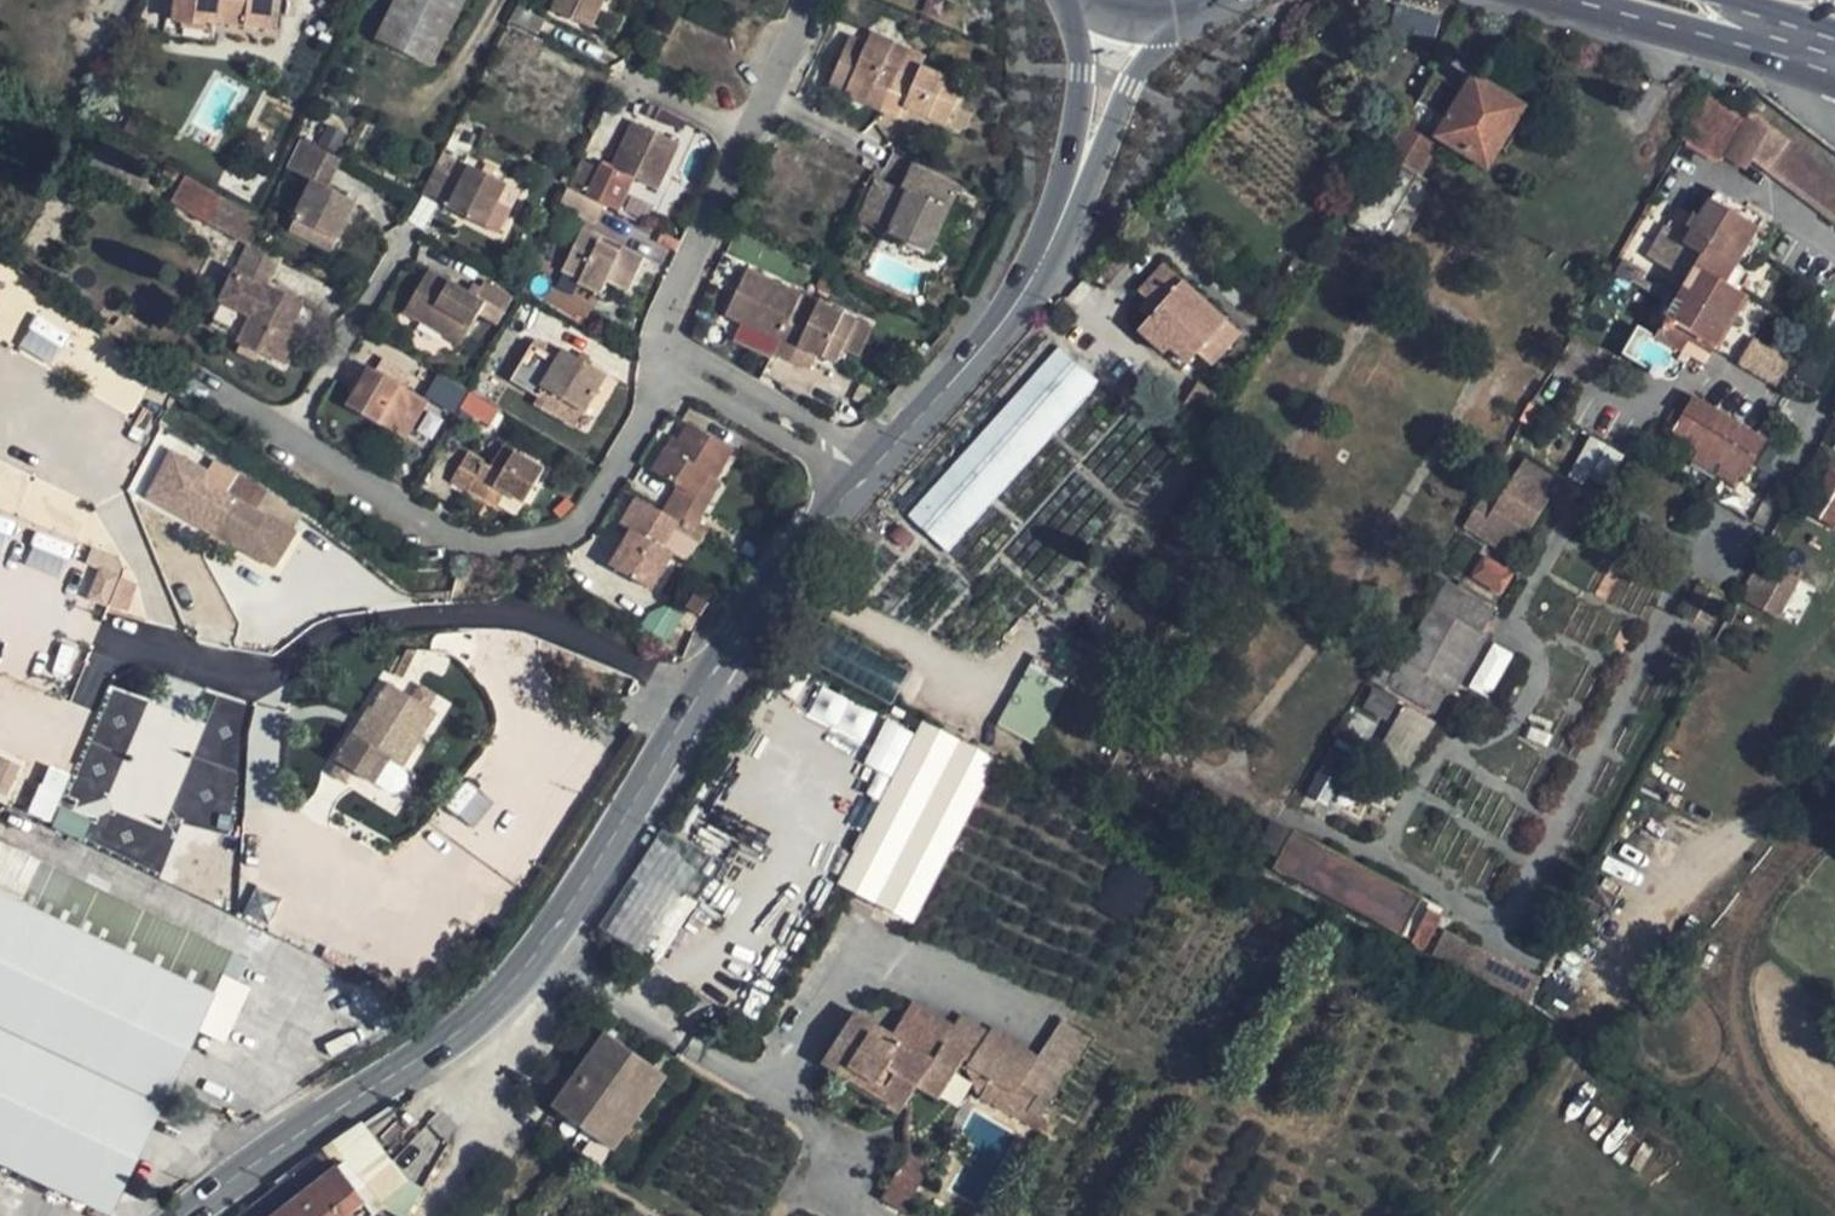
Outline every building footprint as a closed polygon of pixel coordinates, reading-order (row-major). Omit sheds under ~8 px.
[(275,0),(178,0),(175,20),(217,26),(217,20),(272,26),(275,0)] [(465,0),(396,0),(377,39),(433,66),(465,0)] [(555,9),(592,26),(604,0),(559,0),(555,9)] [(874,33),(869,43),(877,46),(881,36),(874,33)] [(877,46),(869,43),(852,36),(830,86),(899,115),(904,105),(948,125),(965,86),(922,67),(917,79),(884,66),(895,42),(881,36),(877,46)] [(1488,165),(1499,148),(1511,128),(1523,108),(1477,78),(1467,93),(1437,75),(1394,143),(1409,153),(1425,126),(1488,165)] [(1747,112),(1712,88),(1712,89),(1685,137),(1721,158),(1724,153),(1747,112)] [(581,160),(571,180),(568,188),(594,200),(619,212),(636,179),(657,189),(680,142),(632,120),(614,159),(607,155),(600,170),(581,160)] [(1511,128),(1499,148),(1507,152),(1519,133),(1511,128)] [(329,186),(343,157),(303,138),(289,167),(316,180),(292,230),(334,250),(358,200),(329,186)] [(1383,237),(1418,175),(1387,157),(1351,218),(1383,237)] [(463,179),(435,165),(421,192),(498,231),(511,207),(499,200),(508,183),(471,164),(463,179)] [(914,164),(902,189),(908,191),(889,233),(930,252),(960,185),(914,164)] [(285,170),(267,218),(288,226),(305,177),(285,170)] [(908,191),(902,189),(878,177),(859,218),(889,233),(908,191)] [(521,189),(508,183),(499,200),(511,207),(521,189)] [(594,200),(568,188),(560,204),(586,215),(594,200)] [(264,218),(218,193),(206,218),(252,241),(264,218)] [(1710,201),(1757,229),(1762,221),(1715,193),(1710,201)] [(1734,268),(1757,229),(1710,201),(1686,240),(1669,230),(1652,256),(1690,280),(1667,317),(1714,346),(1745,297),(1736,292),(1723,285),(1734,268)] [(643,258),(622,247),(620,251),(599,242),(602,238),(583,229),(563,270),(582,279),(579,284),(601,294),(608,281),(629,289),(643,258)] [(252,241),(241,264),(273,280),(284,257),(252,241)] [(1213,367),(1242,333),(1165,263),(1141,290),(1151,299),(1141,311),(1150,320),(1140,330),(1164,352),(1168,346),(1188,363),(1198,353),(1213,367)] [(273,280),(241,264),(211,325),(245,342),(263,351),(285,362),(303,324),(312,329),(321,311),(270,285),(273,280)] [(748,268),(725,316),(781,342),(775,352),(791,360),(799,345),(837,363),(858,319),(819,302),(806,330),(790,321),(803,294),(748,268)] [(1747,276),(1734,268),(1723,285),(1736,292),(1747,276)] [(485,302),(430,269),(405,310),(461,342),(485,302)] [(1714,346),(1667,317),(1656,336),(1703,364),(1714,346)] [(60,337),(32,322),(19,346),(47,361),(60,337)] [(263,351),(245,342),(240,350),(258,359),(263,351)] [(607,375),(565,349),(559,359),(532,343),(511,379),(538,397),(545,387),(586,411),(607,375)] [(1787,363),(1758,345),(1745,368),(1774,385),(1787,363)] [(1014,475),(1098,381),(1060,347),(910,516),(948,549),(1014,475)] [(414,413),(423,397),(372,366),(349,405),(395,433),(409,410),(414,413)] [(1205,435),(1228,401),(1200,381),(1176,415),(1205,435)] [(459,411),(488,425),(497,405),(468,392),(459,411)] [(1666,429),(1677,436),(1692,445),(1701,450),(1717,460),(1725,465),(1740,474),(1743,476),(1765,442),(1687,394),(1666,429)] [(429,400),(423,397),(414,413),(409,410),(395,433),(405,439),(429,400)] [(738,450),(692,422),(675,449),(670,446),(655,469),(699,496),(713,475),(720,478),(738,450)] [(1587,435),(1570,474),(1605,489),(1622,450),(1587,435)] [(1692,445),(1677,436),(1671,446),(1686,456),(1692,445)] [(497,485),(507,491),(525,502),(545,469),(504,444),(492,464),(469,451),(451,480),(469,491),(475,481),(492,491),(497,485)] [(1717,460),(1701,450),(1694,461),(1710,470),(1717,460)] [(189,506),(209,471),(173,451),(153,486),(189,506)] [(1477,497),(1461,529),(1516,556),(1558,475),(1520,455),(1494,506),(1477,497)] [(1733,484),(1740,474),(1725,465),(1718,475),(1733,484)] [(1802,512),(1833,529),(1834,526),(1834,470),(1827,466),(1802,512)] [(497,507),(507,491),(497,485),(492,491),(475,481),(469,491),(497,507)] [(268,492),(260,507),(290,522),(297,508),(268,492)] [(660,546),(676,518),(637,495),(621,521),(631,527),(610,563),(648,587),(669,551),(660,546)] [(261,516),(227,498),(218,515),(253,532),(261,516)] [(1682,555),(1670,548),(1660,566),(1673,572),(1682,555)] [(1500,594),(1513,570),(1482,553),(1468,576),(1500,594)] [(1757,559),(1742,602),(1783,617),(1798,573),(1757,559)] [(1447,584),(1401,664),(1388,657),(1373,683),(1386,690),(1390,684),(1435,710),(1447,688),(1453,690),(1483,638),(1479,635),(1493,610),(1447,584)] [(701,614),(708,603),(696,596),(690,607),(701,614)] [(582,658),(542,640),(534,658),(574,675),(582,658)] [(393,684),(386,694),(391,697),(397,687),(393,684)] [(153,857),(198,717),(107,687),(78,777),(45,766),(28,818),(92,839),(101,811),(136,822),(127,849),(153,857)] [(376,782),(391,758),(382,752),(402,721),(411,727),(425,705),(397,687),(391,697),(386,694),(382,699),(388,702),(363,740),(355,736),(340,760),(376,782)] [(1365,707),(1386,718),(1395,701),(1375,690),(1365,707)] [(1043,708),(1011,696),(999,726),(1029,738),(1043,708)] [(865,738),(874,711),(840,700),(831,727),(865,738)] [(1408,770),(1434,721),(1402,705),(1377,754),(1408,770)] [(382,752),(391,758),(411,727),(402,721),(382,752)] [(838,887),(913,928),(996,764),(922,726),(838,887)] [(26,766),(3,755),(0,762),(0,790),(12,795),(26,766)] [(1243,857),(1259,867),(1279,832),(1262,823),(1243,857)] [(1279,832),(1259,867),(1279,877),(1286,863),(1274,857),(1285,835),(1279,832)] [(90,1070),(161,1103),(169,1086),(173,1078),(198,1026),(222,975),(235,982),(242,968),(228,962),(234,951),(148,911),(0,841),(0,1027),(90,1070)] [(641,954),(676,904),(675,904),(695,875),(653,846),(598,925),(641,954)] [(1293,865),(1403,919),(1411,901),(1302,847),(1293,865)] [(1411,901),(1403,919),(1412,924),(1420,905),(1411,901)] [(1469,969),(1479,947),(1443,930),(1433,952),(1469,969)] [(249,988),(235,982),(222,975),(198,1026),(224,1039),(249,988)] [(1037,1048),(1002,1101),(1045,1130),(1052,1118),(1028,1102),(1037,1087),(1050,1095),(1093,1030),(1063,1009),(1037,1048)] [(827,1055),(900,1103),(916,1080),(930,1057),(856,1010),(827,1055)] [(1037,1048),(997,1025),(992,1032),(960,1011),(930,1057),(916,1080),(940,1095),(969,1053),(990,1068),(977,1085),(1002,1101),(1037,1048)] [(609,1025),(556,1099),(615,1141),(668,1068),(609,1025)] [(109,1211),(161,1103),(90,1070),(0,1027),(0,1160),(109,1211)] [(932,1155),(911,1143),(900,1161),(920,1173),(932,1155)] [(338,1167),(324,1150),(240,1215),(274,1215),(338,1167)] [(370,1207),(388,1193),(397,1180),(383,1161),(352,1185),(370,1207)] [(370,1207),(352,1185),(338,1167),(274,1215),(372,1215),(375,1214),(370,1207)] [(397,1180),(388,1193),(400,1184),(397,1180)]
